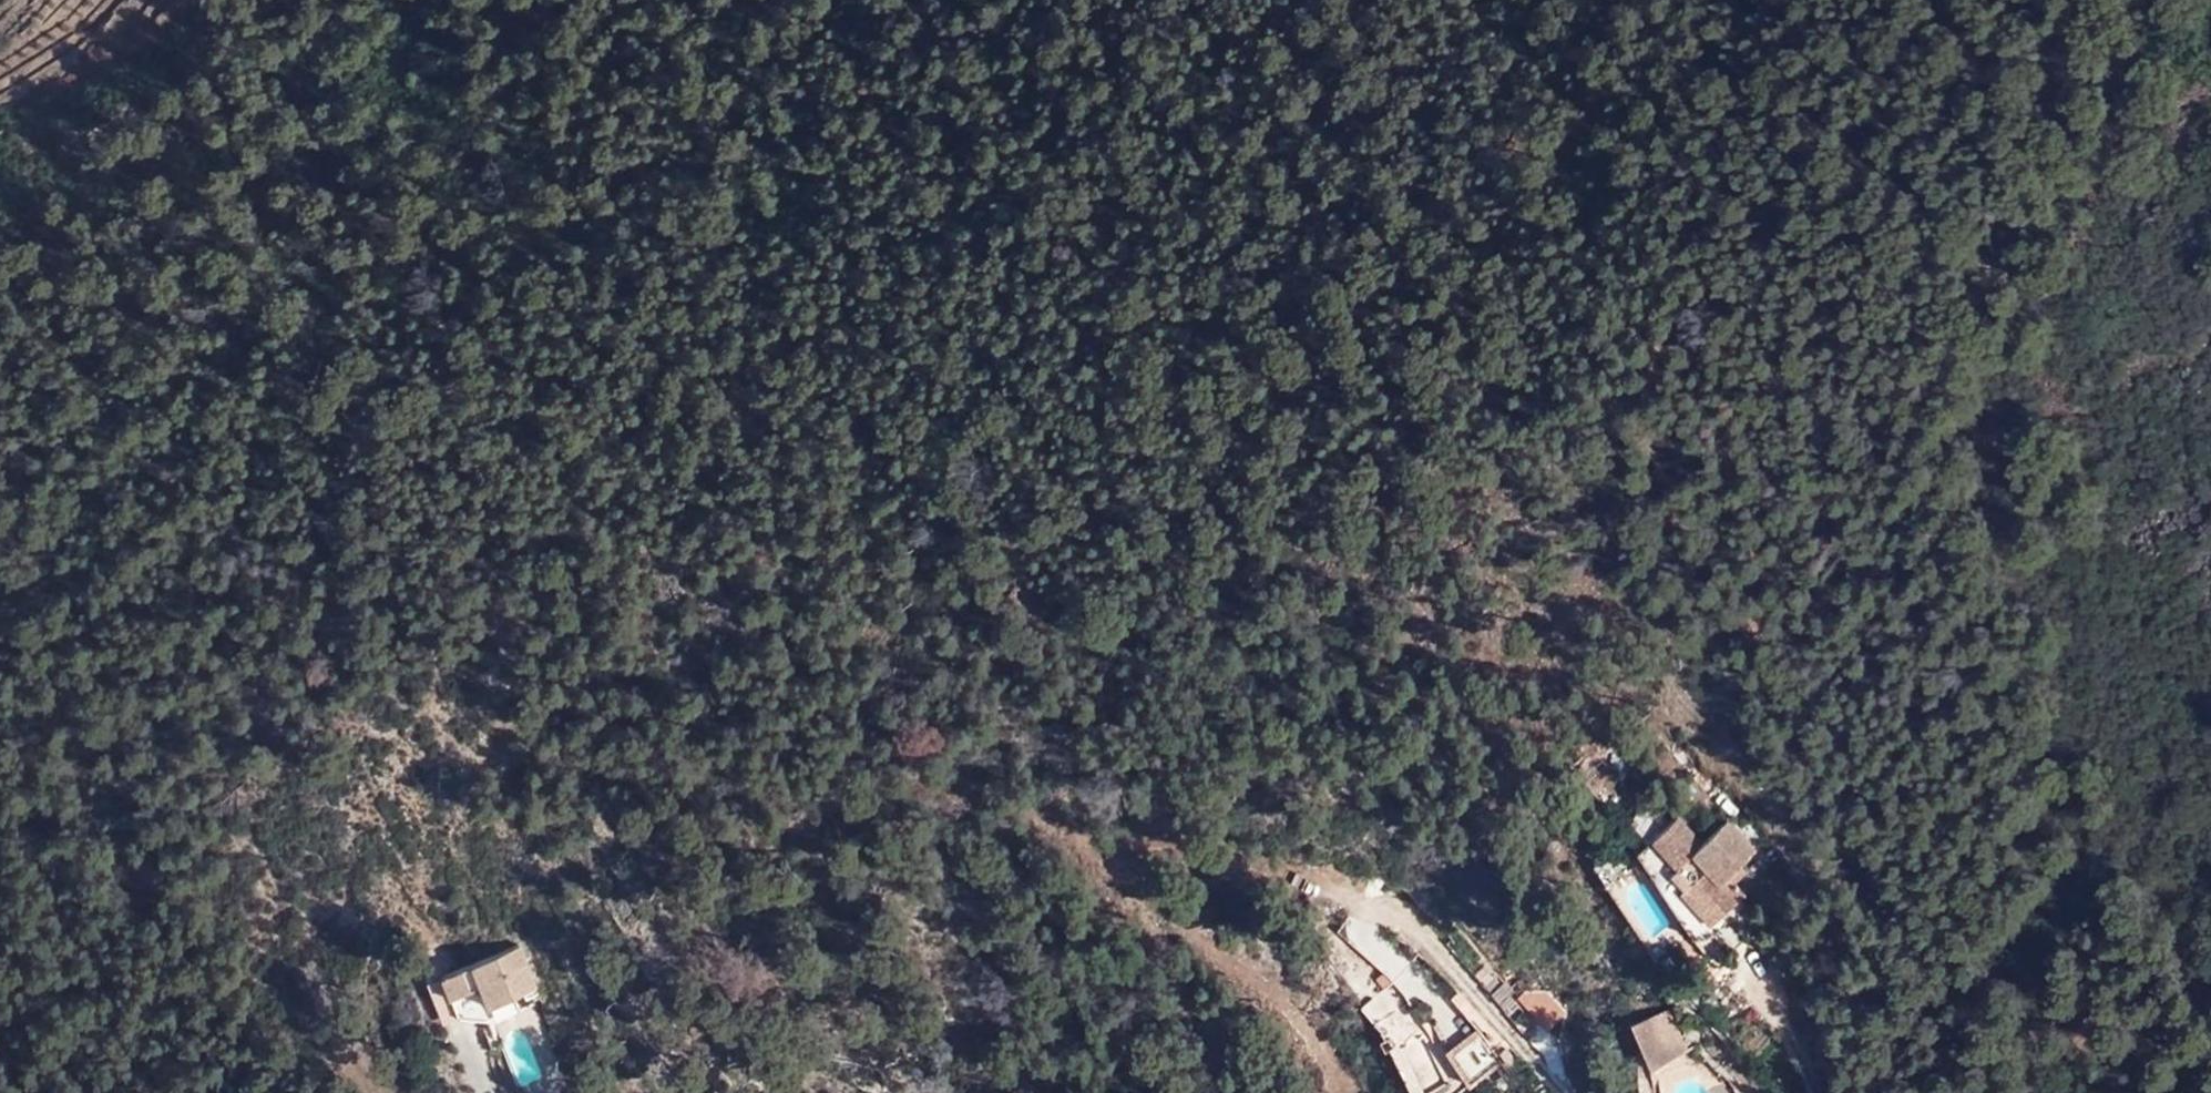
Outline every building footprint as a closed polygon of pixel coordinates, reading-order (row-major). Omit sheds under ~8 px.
[(1699,817),(1668,834),(1690,871),(1704,862),(1717,881),(1678,902),(1701,942),(1754,911),(1740,884),(1767,866),(1743,826),(1715,843),(1699,817)] [(511,952),(436,976),(450,1016),(526,990),(511,952)] [(1473,1028),(1441,1048),(1462,1081),(1495,1061),(1473,1028)] [(1631,1073),(1639,1092),(1684,1092),(1668,1058),(1631,1073)]
